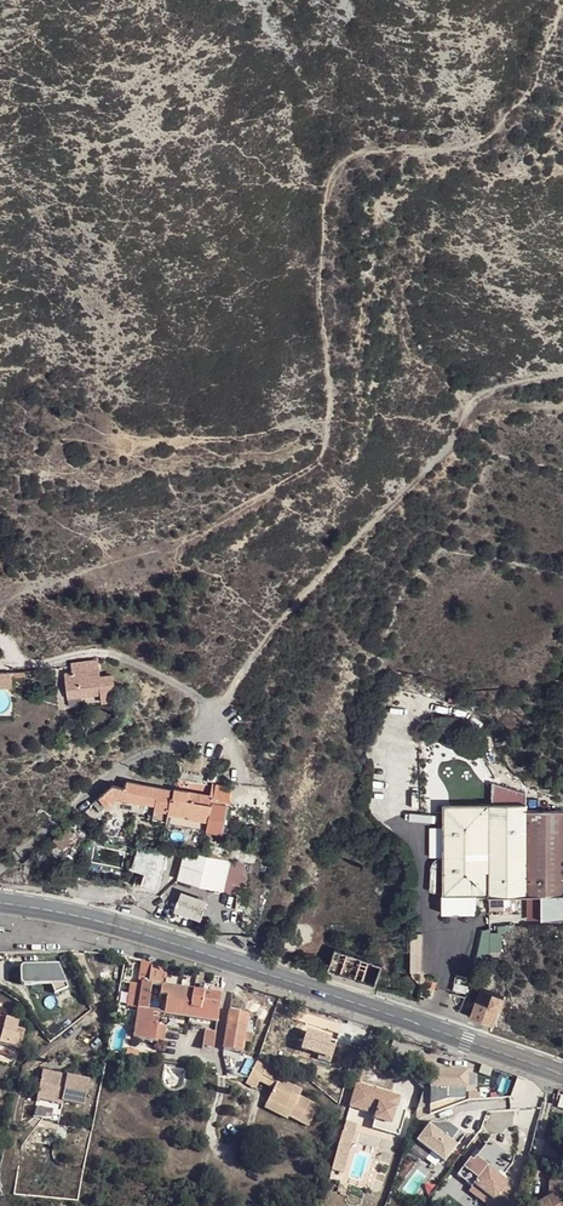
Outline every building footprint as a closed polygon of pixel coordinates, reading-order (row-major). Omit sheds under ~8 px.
[(83,657),(84,666),(99,664),(99,655),(83,657)] [(69,692),(101,689),(101,672),(99,664),(84,666),(68,667),(69,692)] [(11,685),(11,668),(0,668),(0,685),(11,685)] [(116,671),(101,672),(101,689),(102,696),(117,695),(116,671)] [(124,786),(114,783),(97,796),(105,802),(109,797),(115,795),(125,797),(123,801),(139,805),(140,800),(168,804),(170,794),(171,787),(124,780),(124,786)] [(212,793),(211,799),(226,802),(230,784),(211,781),(209,792),(212,793)] [(165,819),(222,830),(225,810),(210,808),(211,801),(186,797),(187,789),(173,786),(172,794),(170,794),(168,804),(165,819)] [(209,792),(187,789),(186,797),(211,801),(211,799),(212,793),(209,792)] [(486,800),(487,890),(562,889),(562,858),(562,802),(524,801),(524,799),(486,800)] [(486,800),(440,800),(441,891),(474,890),(487,890),(486,800)] [(58,848),(73,835),(64,824),(49,838),(58,848)] [(135,854),(130,868),(141,871),(155,876),(163,852),(138,844),(135,854)] [(230,861),(185,851),(177,878),(223,890),(230,861)] [(141,871),(138,885),(150,889),(155,876),(141,871)] [(208,899),(182,890),(174,910),(200,920),(208,899)] [(441,891),(441,905),(472,906),(474,890),(441,891)] [(513,904),(526,901),(523,893),(510,896),(513,904)] [(481,929),(476,957),(498,962),(504,933),(481,929)] [(422,978),(421,930),(409,930),(409,978),(422,978)] [(333,947),(325,969),(373,984),(381,962),(333,947)] [(141,962),(138,985),(141,986),(143,982),(148,982),(151,966),(151,964),(141,962)] [(52,965),(13,965),(14,985),(26,985),(26,982),(40,982),(44,985),(49,994),(63,988),(52,965)] [(151,966),(148,982),(151,983),(162,985),(164,985),(166,974),(167,969),(151,966)] [(166,974),(164,985),(172,987),(174,975),(166,974)] [(134,1039),(155,1042),(159,1011),(149,1009),(151,983),(148,982),(143,982),(141,986),(140,990),(137,1010),(134,1039)] [(128,1009),(137,1010),(140,990),(141,986),(138,985),(131,985),(128,1009)] [(161,994),(166,995),(164,1015),(216,1022),(220,995),(172,987),(164,985),(162,985),(161,994)] [(491,1023),(497,1005),(486,1003),(489,990),(478,987),(470,1016),(491,1023)] [(486,1003),(497,1005),(501,994),(489,990),(486,1003)] [(224,1050),(241,1053),(242,1049),(243,1039),(244,1032),(247,1014),(230,1011),(224,1050)] [(19,1053),(24,1034),(16,1033),(19,1024),(0,1019),(0,1048),(19,1053)] [(204,1032),(202,1049),(213,1051),(215,1033),(204,1032)] [(252,1033),(244,1032),(243,1039),(251,1040),(252,1033)] [(250,1050),(251,1040),(243,1039),(242,1049),(250,1050)] [(267,1065),(257,1060),(245,1084),(269,1096),(263,1108),(287,1120),(288,1118),(307,1127),(318,1105),(299,1096),(302,1089),(279,1078),(283,1070),(268,1062),(267,1065)] [(465,1071),(429,1071),(429,1088),(423,1088),(416,1111),(429,1107),(446,1101),(446,1088),(465,1089),(465,1071)] [(88,1083),(41,1073),(35,1104),(59,1109),(59,1106),(82,1110),(88,1083)] [(391,1093),(358,1082),(351,1104),(377,1112),(375,1117),(401,1126),(407,1110),(397,1107),(388,1104),(391,1093)] [(401,1096),(391,1093),(388,1104),(397,1107),(401,1096)] [(377,1112),(351,1104),(346,1118),(398,1136),(401,1126),(375,1117),(377,1112)] [(450,1124),(430,1123),(417,1140),(445,1162),(458,1145),(452,1140),(459,1131),(450,1124)] [(455,1176),(471,1189),(468,1193),(484,1205),(503,1205),(505,1203),(504,1202),(506,1190),(503,1188),(505,1185),(499,1180),(510,1166),(483,1146),(470,1162),(468,1160),(455,1176)] [(547,1181),(546,1196),(531,1203),(524,1201),(522,1205),(560,1205),(557,1202),(562,1196),(562,1181),(547,1181)]
